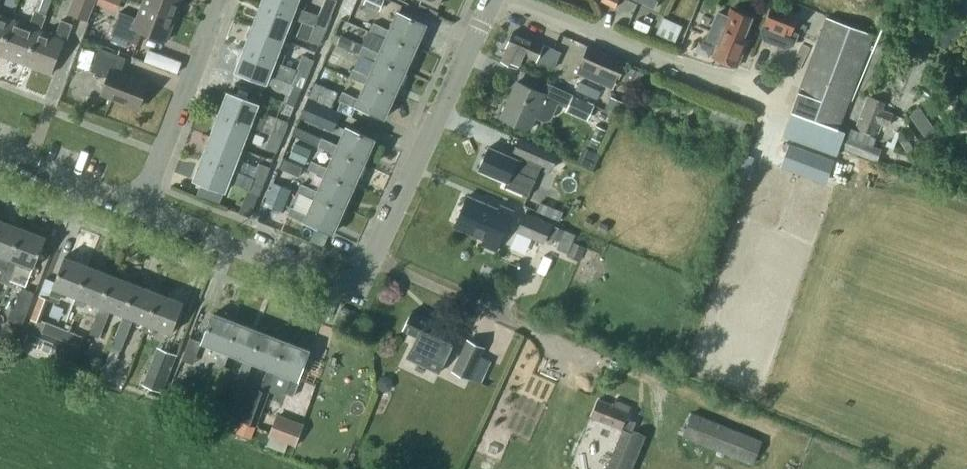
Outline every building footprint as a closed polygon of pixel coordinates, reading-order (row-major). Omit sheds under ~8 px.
[(68,13),(88,21),(96,0),(73,0),(68,13)] [(120,0),(98,0),(97,3),(117,9),(120,0)] [(142,2),(176,15),(182,0),(143,0),(142,2)] [(298,0),(263,0),(261,5),(292,16),(292,15),(307,21),(311,12),(296,6),(298,0)] [(380,10),(384,0),(365,0),(364,3),(380,10)] [(654,8),(658,0),(637,0),(654,8)] [(167,38),(176,15),(142,2),(137,16),(120,10),(112,32),(138,42),(143,29),(167,38)] [(789,29),(796,12),(770,2),(759,31),(763,39),(783,47),(792,43),(796,32),(789,29)] [(283,38),(292,16),(261,5),(253,26),(283,38)] [(12,18),(0,49),(0,53),(25,62),(38,27),(40,28),(46,12),(35,8),(29,24),(12,18)] [(736,65),(746,39),(741,37),(750,16),(730,8),(727,16),(717,12),(706,38),(719,43),(714,56),(736,65)] [(369,30),(385,36),(414,50),(425,23),(397,11),(389,28),(373,21),(369,30)] [(12,18),(0,13),(0,49),(12,18)] [(319,13),(314,25),(325,29),(329,17),(319,13)] [(656,32),(675,41),(682,25),(663,16),(656,32)] [(793,110),(837,127),(872,32),(828,16),(793,110)] [(55,34),(40,28),(38,27),(25,62),(51,72),(63,40),(66,41),(73,22),(61,18),(55,34)] [(319,43),(325,29),(314,25),(309,39),(319,43)] [(275,60),(283,38),(253,26),(245,48),(275,60)] [(352,31),(340,26),(333,41),(345,46),(352,31)] [(523,53),(554,67),(561,52),(514,31),(507,46),(509,47),(504,59),(517,65),(523,53)] [(359,53),(375,60),(403,73),(414,50),(385,36),(379,51),(363,45),(359,53)] [(613,78),(620,61),(584,45),(577,62),(613,78)] [(126,56),(100,46),(91,69),(108,75),(101,92),(139,106),(149,80),(121,70),(126,56)] [(245,48),(236,70),(267,81),(271,70),(292,78),(297,68),(275,60),(245,48)] [(331,52),(325,64),(339,70),(345,58),(331,52)] [(313,60),(302,55),(297,68),(308,72),(313,60)] [(349,76),(365,83),(393,96),(403,73),(375,60),(369,74),(352,67),(349,76)] [(302,87),(308,72),(297,68),(291,82),(302,87)] [(588,118),(594,104),(572,94),(572,93),(546,82),(542,91),(518,80),(501,117),(528,129),(534,115),(543,119),(547,119),(551,116),(556,104),(588,118)] [(316,81),(309,97),(332,106),(339,91),(316,81)] [(580,81),(576,89),(597,99),(601,91),(580,81)] [(355,106),(355,104),(384,117),(393,96),(365,83),(358,98),(342,90),(338,99),(355,106)] [(228,90),(219,113),(250,125),(261,129),(266,118),(254,114),(259,102),(228,90)] [(892,113),(881,109),(884,101),(868,95),(855,129),(848,126),(845,134),(844,134),(840,146),(877,159),(881,148),(873,145),(881,122),(888,124),(892,113)] [(300,117),(334,131),(342,111),(308,97),(300,117)] [(219,113),(211,135),(242,146),(250,125),(219,113)] [(281,137),(287,123),(276,118),(270,132),(281,137)] [(933,124),(922,132),(929,141),(940,134),(933,124)] [(318,145),(334,152),(362,164),(374,137),(346,125),(338,144),(322,137),(318,145)] [(606,128),(597,125),(592,137),(601,140),(606,128)] [(275,152),(281,137),(270,132),(264,148),(275,152)] [(233,168),(242,146),(211,135),(203,156),(233,168)] [(489,146),(480,169),(508,180),(506,185),(530,194),(543,163),(553,167),(558,152),(521,137),(513,156),(489,146)] [(290,156),(306,163),(311,149),(296,142),(290,156)] [(308,169),(323,175),(352,188),(362,164),(334,152),(327,167),(312,160),(308,169)] [(225,190),(233,168),(203,156),(194,179),(225,190)] [(285,159),(282,168),(300,175),(304,166),(285,159)] [(264,180),(269,167),(258,163),(253,176),(264,180)] [(297,191),(314,198),(342,210),(352,188),(323,175),(317,190),(300,183),(297,191)] [(258,194),(264,180),(253,176),(247,189),(258,194)] [(273,181),(265,203),(283,209),(291,187),(273,181)] [(513,208),(500,203),(498,208),(468,195),(455,228),(485,240),(483,244),(496,249),(513,208)] [(304,221),(305,219),(333,232),(342,210),(314,198),(307,213),(290,206),(287,214),(304,221)] [(551,222),(525,212),(518,231),(544,241),(551,222)] [(11,257),(23,226),(0,217),(0,253),(11,257)] [(566,226),(554,221),(549,235),(560,239),(566,226)] [(11,257),(7,268),(17,271),(20,261),(34,266),(46,234),(23,226),(11,257)] [(567,256),(579,261),(585,248),(573,242),(567,256)] [(60,298),(63,290),(76,295),(88,264),(65,255),(50,294),(60,298)] [(88,264),(76,295),(74,301),(85,305),(87,300),(101,305),(113,273),(88,264)] [(135,282),(113,273),(101,305),(91,333),(101,336),(111,309),(123,313),(135,282)] [(146,322),(158,291),(135,282),(123,313),(112,346),(100,377),(109,380),(121,349),(122,350),(134,317),(146,322)] [(12,307),(8,317),(22,323),(25,315),(34,292),(23,288),(15,307),(15,308),(12,307)] [(158,291),(146,322),(143,331),(155,335),(158,327),(172,332),(184,301),(158,291)] [(41,321),(50,298),(40,295),(32,318),(41,321)] [(440,373),(448,355),(460,330),(446,323),(444,327),(412,311),(403,329),(417,336),(407,358),(440,373)] [(215,365),(223,368),(229,351),(240,322),(213,313),(203,341),(221,348),(215,365)] [(63,329),(45,322),(42,331),(60,338),(63,329)] [(247,376),(253,360),(264,331),(240,322),(229,351),(245,357),(239,373),(247,376)] [(82,336),(63,329),(60,338),(79,345),(82,336)] [(270,386),(277,369),(287,340),(264,331),(253,360),(247,376),(262,383),(270,386)] [(53,343),(54,342),(45,338),(42,337),(28,332),(24,341),(38,347),(50,352),(53,343)] [(191,336),(186,350),(197,354),(202,340),(191,336)] [(294,395),(300,378),(298,377),(309,348),(287,340),(277,369),(270,386),(294,395)] [(466,341),(453,371),(470,378),(483,348),(466,341)] [(147,373),(167,381),(178,354),(158,346),(147,373)] [(245,421),(257,425),(269,392),(257,387),(245,421)] [(612,404),(598,399),(592,416),(622,427),(631,431),(635,421),(626,417),(630,406),(614,400),(612,404)] [(684,435),(752,462),(761,439),(693,411),(684,435)] [(269,436),(295,446),(304,423),(278,413),(269,436)] [(239,426),(237,432),(252,437),(254,432),(257,425),(245,421),(241,420),(239,426)] [(580,460),(577,466),(585,468),(600,468),(616,434),(593,424),(588,436),(577,431),(567,454),(580,460)] [(632,431),(631,431),(622,427),(606,468),(608,468),(617,468),(632,431)]
